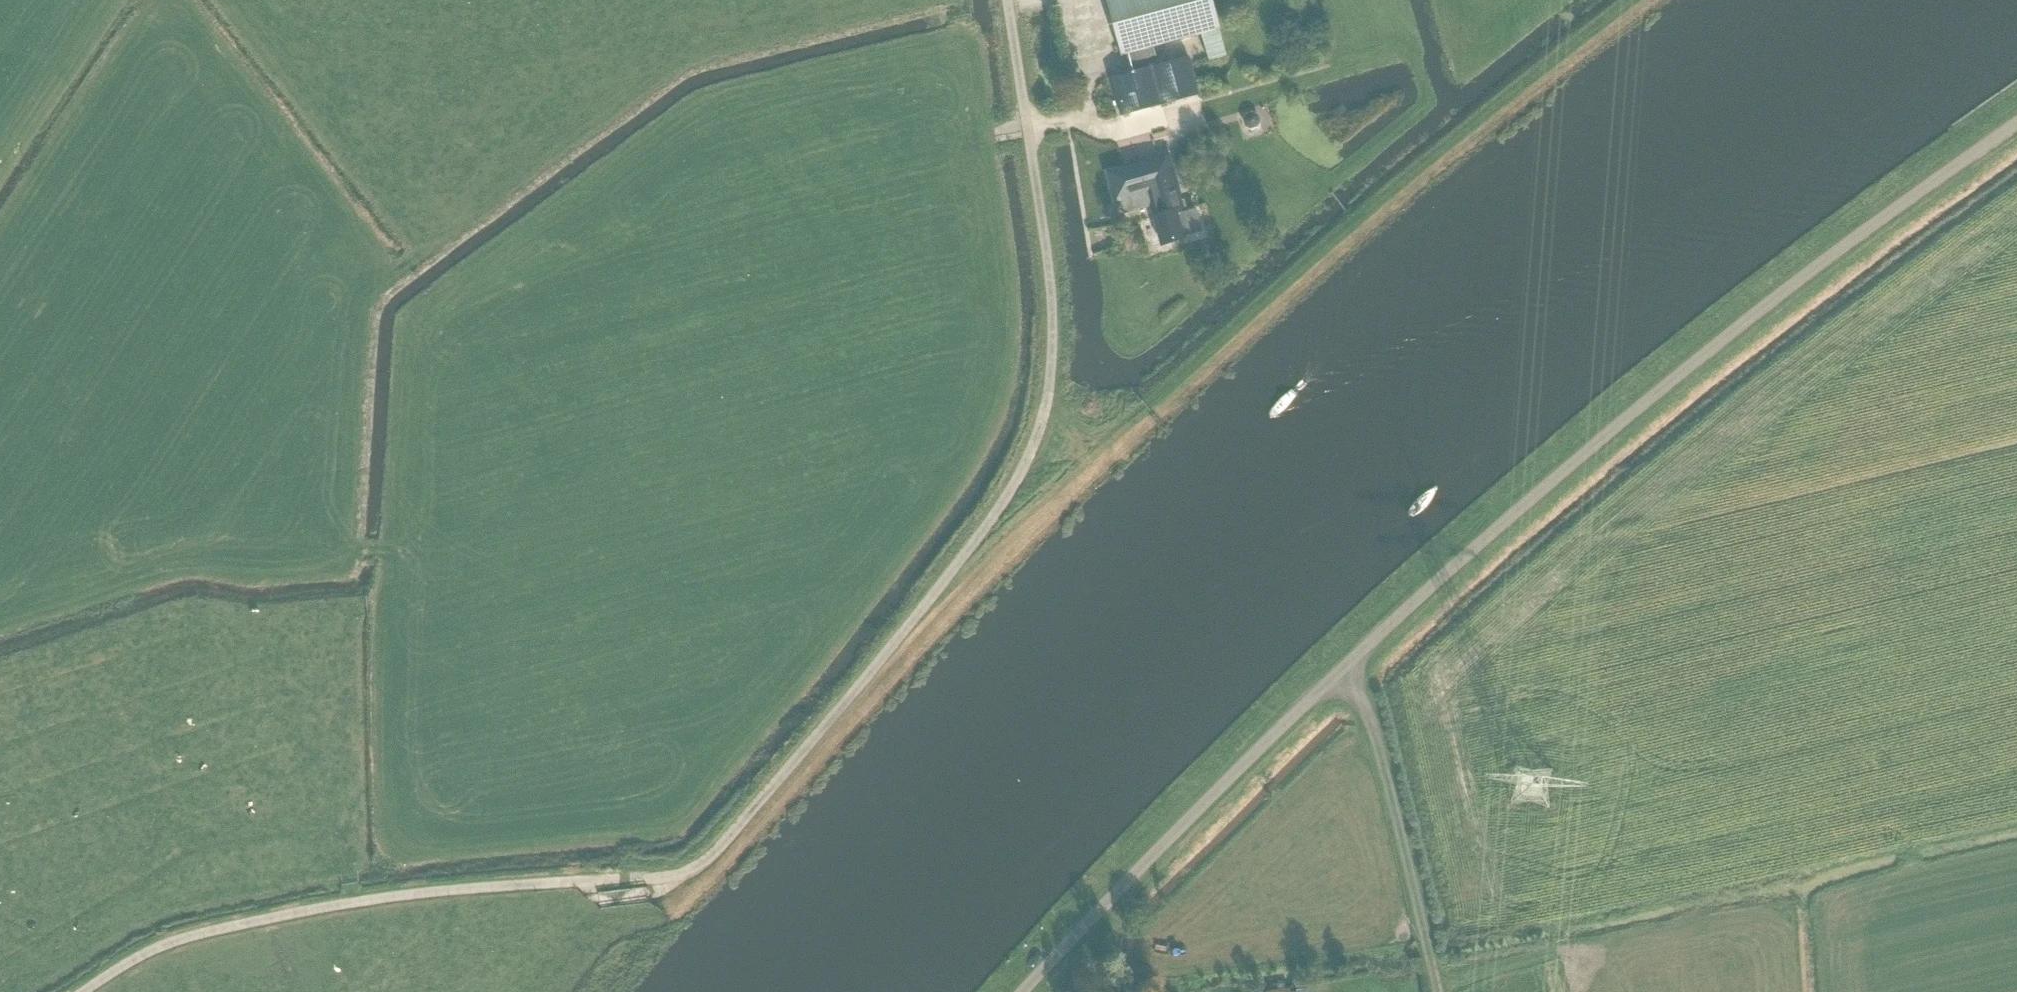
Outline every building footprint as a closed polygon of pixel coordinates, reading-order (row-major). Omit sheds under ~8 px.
[(1121,55),(1220,28),(1212,0),(1106,0),(1121,55)] [(1098,81),(1109,120),(1131,114),(1198,94),(1187,55),(1120,75),(1098,81)] [(1247,116),(1244,121),(1246,126),(1251,129),(1256,127),(1259,122),(1257,116),(1252,114),(1247,116)] [(1183,200),(1170,154),(1107,172),(1115,202),(1121,200),(1125,214),(1152,206),(1162,243),(1162,244),(1162,245),(1185,238),(1185,237),(1184,237),(1178,214),(1189,211),(1185,199),(1183,200)]
